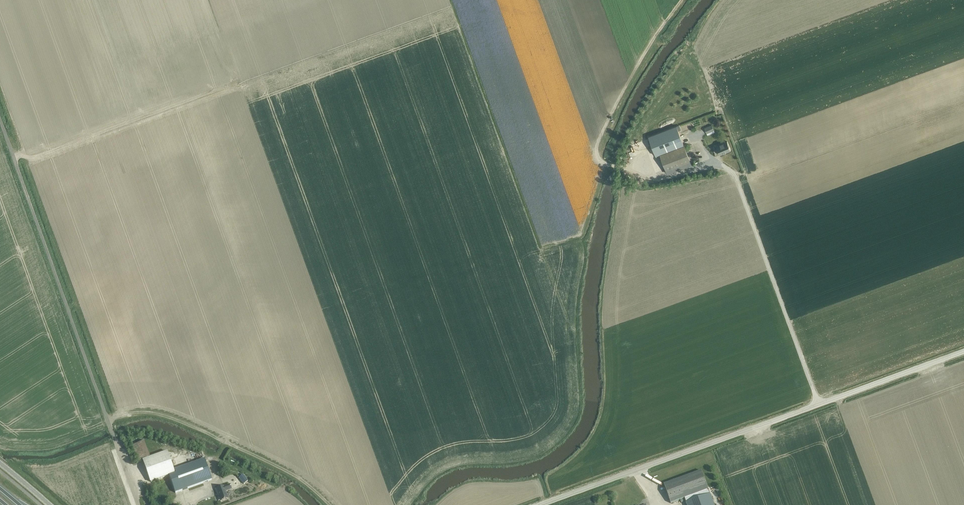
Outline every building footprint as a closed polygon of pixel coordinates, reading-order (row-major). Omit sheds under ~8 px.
[(712,125),(704,128),(707,133),(714,130),(712,125)] [(676,126),(648,136),(656,155),(660,154),(684,145),(676,126)] [(727,141),(716,146),(720,154),(731,150),(729,146),(729,145),(727,141)] [(684,145),(660,154),(666,170),(691,161),(684,144),(684,145)] [(139,443),(144,459),(150,457),(146,441),(139,443)] [(174,474),(166,452),(143,460),(151,482),(174,474)] [(169,476),(175,493),(212,480),(204,459),(174,470),(176,474),(169,476)] [(702,471),(664,485),(671,504),(684,499),(708,490),(702,471)] [(247,481),(243,475),(239,478),(244,484),(247,481)] [(225,491),(231,489),(230,485),(224,487),(217,489),(221,501),(228,499),(225,491)] [(684,499),(687,504),(714,504),(708,490),(684,499)]
